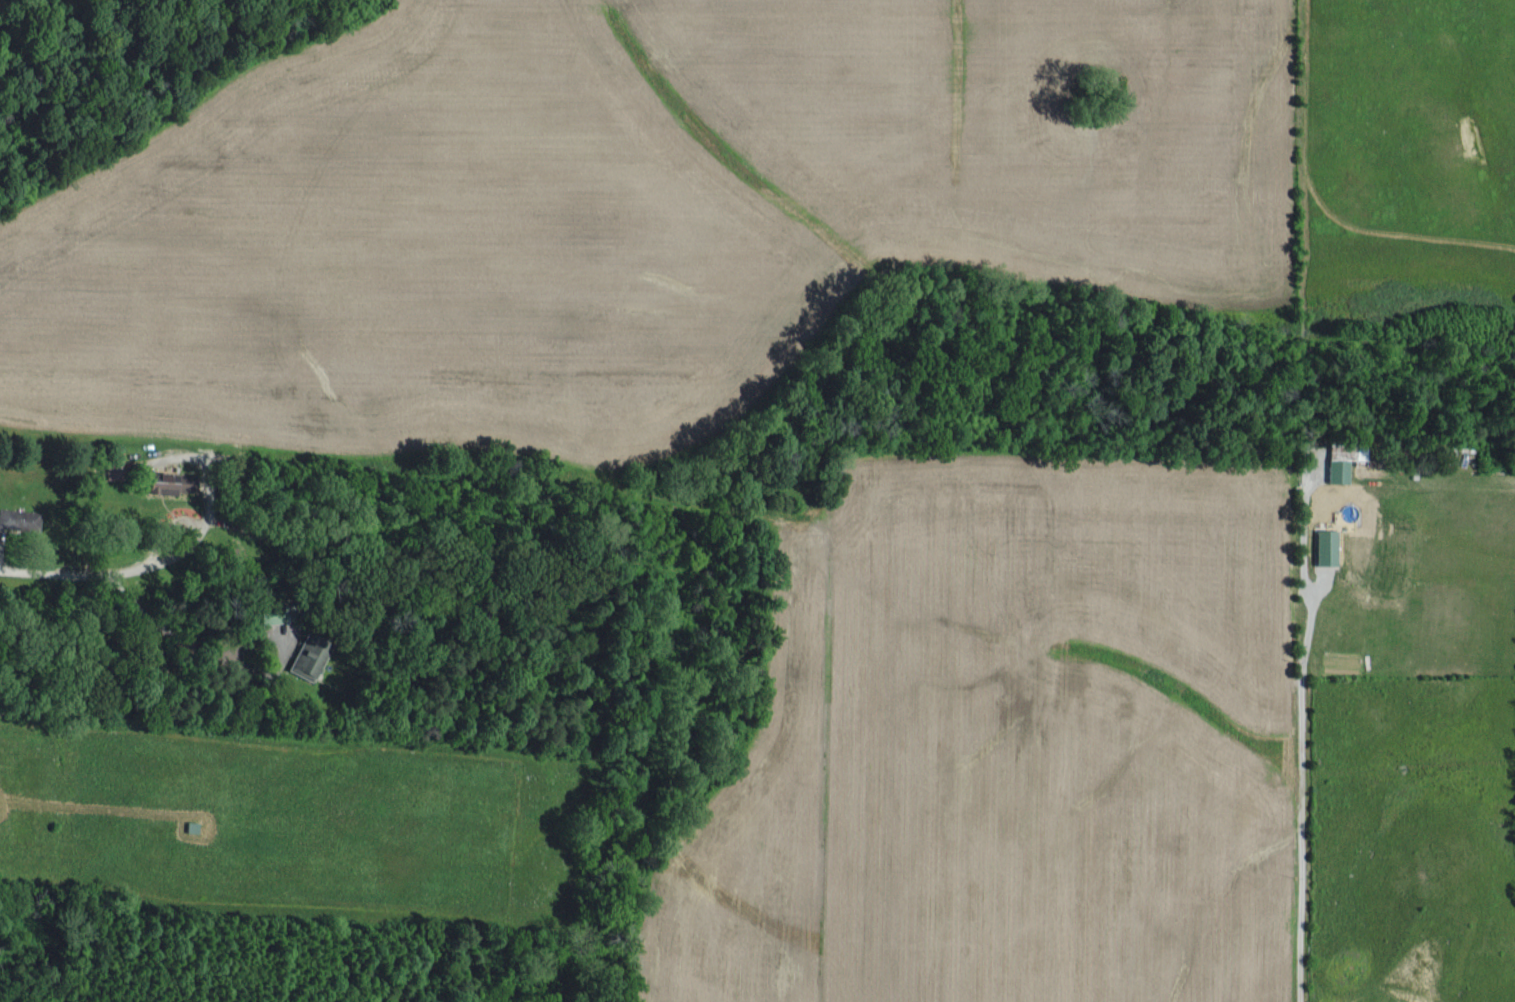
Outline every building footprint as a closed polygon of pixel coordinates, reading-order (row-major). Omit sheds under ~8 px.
[(1344,458),(1324,458),(1325,482),(1344,482),(1344,458)] [(36,532),(38,511),(0,507),(0,528),(36,532)] [(1312,564),(1332,564),(1332,528),(1312,528),(1312,564)] [(280,622),(280,604),(256,605),(256,623),(280,622)] [(322,647),(297,638),(285,671),(310,680),(322,647)]
